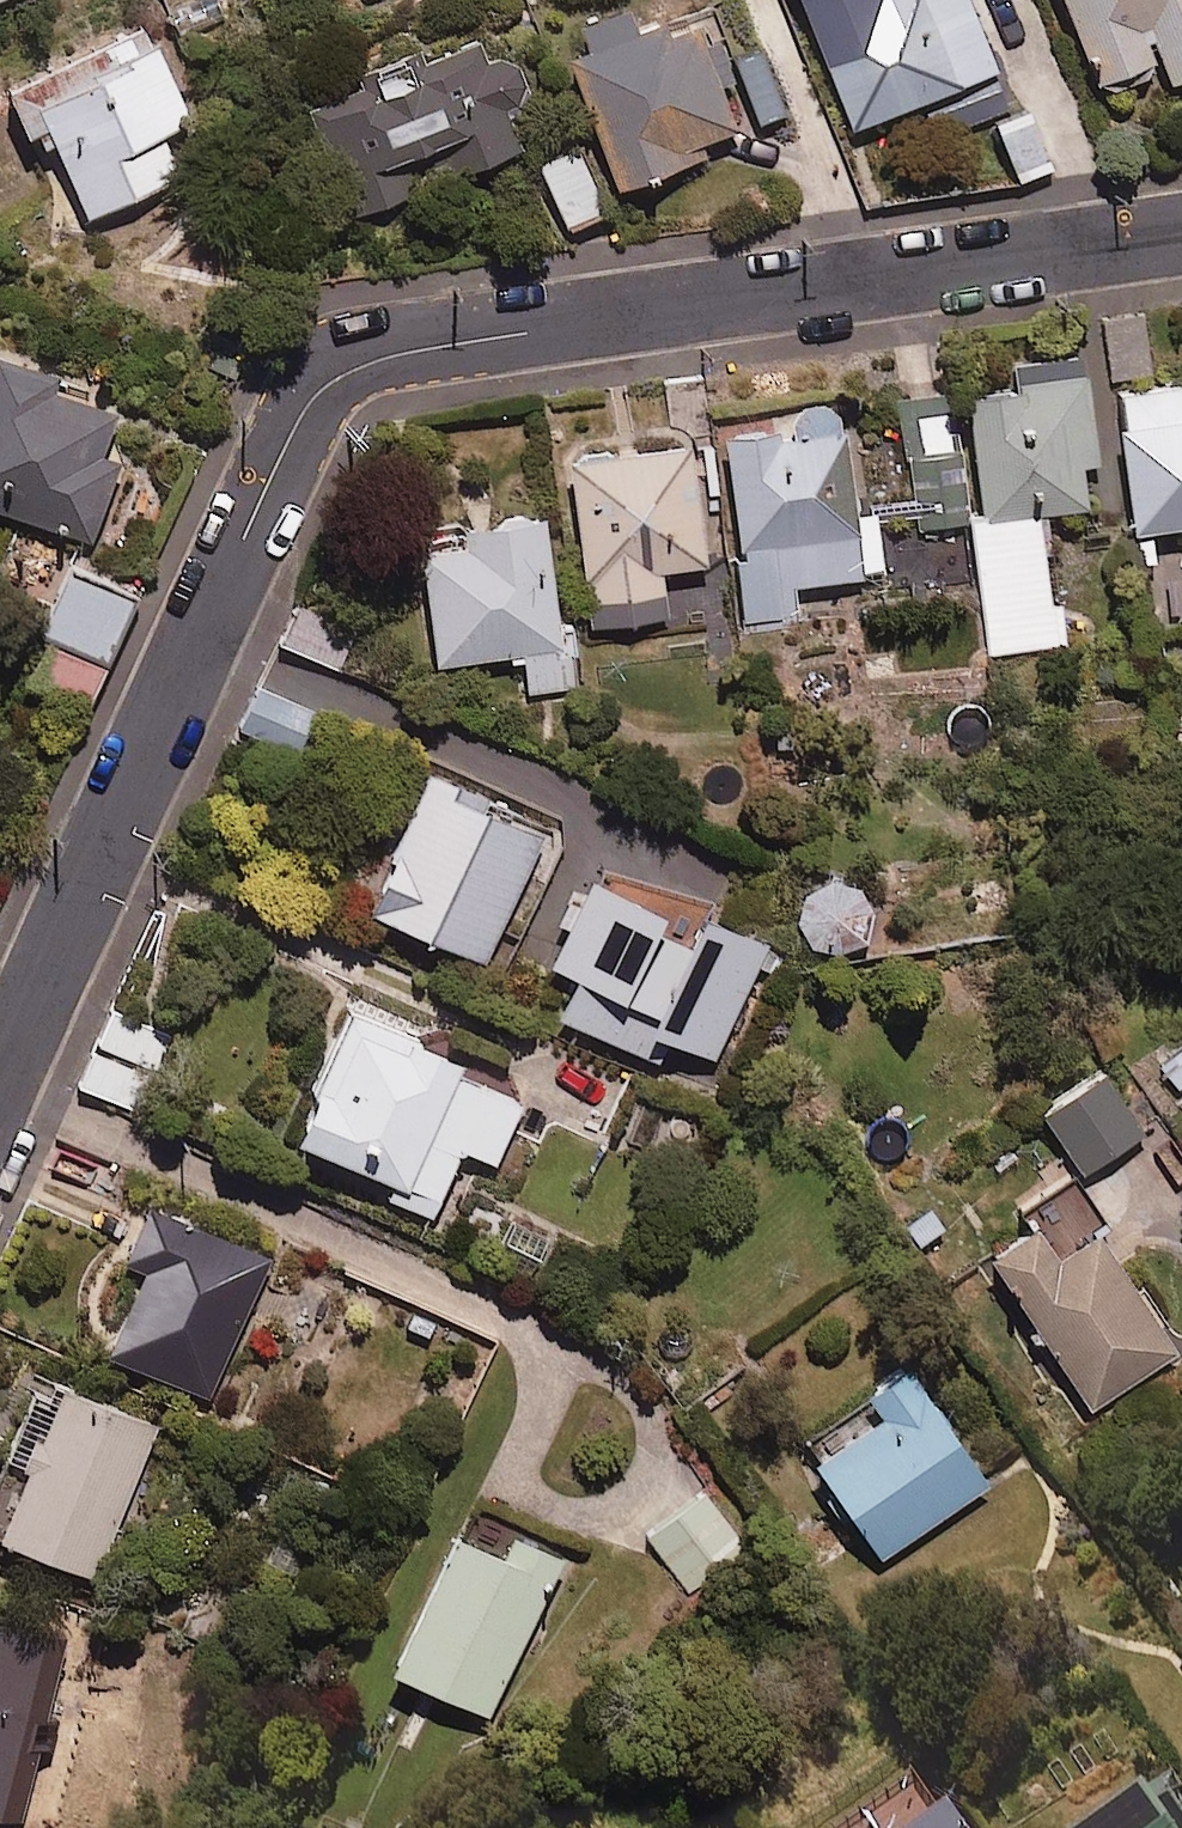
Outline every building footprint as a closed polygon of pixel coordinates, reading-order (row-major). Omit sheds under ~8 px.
[(848,114),(990,54),(967,0),(799,0),(848,114)] [(1094,75),(1157,48),(1168,73),(1181,67),(1181,0),(1062,0),(1094,75)] [(657,16),(633,25),(626,7),(580,25),(591,52),(568,62),(625,201),(708,167),(703,154),(741,139),(722,92),(743,83),(719,25),(669,45),(657,16)] [(476,26),(394,57),(386,37),(344,53),(351,71),(313,85),(358,203),(398,188),(388,163),(437,145),(446,169),(520,142),(504,100),(524,93),(504,40),(484,47),(476,26)] [(182,113),(145,31),(22,87),(80,214),(176,171),(156,126),(182,113)] [(1020,98),(988,112),(1016,179),(1048,166),(1020,98)] [(601,204),(572,138),(533,156),(561,221),(601,204)] [(1104,317),(1110,377),(1148,372),(1141,313),(1104,317)] [(112,397),(42,372),(47,359),(0,342),(0,501),(88,533),(116,456),(93,448),(112,397)] [(959,383),(968,441),(980,517),(966,519),(987,654),(1056,644),(1035,507),(1081,499),(1075,457),(1092,454),(1075,344),(1005,355),(1008,376),(959,383)] [(1109,383),(1125,523),(1180,517),(1181,531),(1181,374),(1109,383)] [(915,512),(917,525),(966,517),(944,383),(894,391),(911,490),(848,500),(829,399),(826,395),(823,393),(819,391),(815,390),(811,389),(807,389),(803,390),(799,392),(795,394),(792,397),(789,400),(787,404),(787,406),(714,420),(743,621),(795,613),(790,584),(882,567),(873,519),(915,512)] [(698,555),(678,429),(559,448),(587,623),(662,611),(654,562),(698,555)] [(551,618),(534,503),(451,515),(454,538),(413,543),(430,659),(520,646),(526,690),(573,684),(563,616),(551,618)] [(38,630),(101,658),(130,593),(56,561),(27,625),(38,630)] [(101,658),(38,630),(21,670),(83,698),(101,658)] [(324,713),(254,682),(235,725),(305,756),(324,713)] [(483,954),(540,818),(444,778),(448,768),(418,755),(357,901),(483,954)] [(640,889),(579,862),(539,954),(566,966),(548,1007),(651,1052),(661,1030),(711,1051),(763,931),(645,879),(640,889)] [(832,939),(838,937),(849,929),(852,926),(855,921),(857,915),(859,909),(859,903),(858,897),(856,891),(853,886),(849,881),(845,877),(840,874),(834,871),(828,870),(822,870),(816,871),(810,873),(805,876),(800,879),(796,884),(793,889),(791,895),(789,901),(789,907),(790,913),(792,919),(795,924),(799,929),(803,933),(808,936),(814,938),(820,939),(826,940),(832,939)] [(280,1126),(353,1160),(388,1175),(379,1195),(423,1215),(456,1142),(490,1158),(517,1099),(452,1070),(461,1050),(340,995),(280,1126)] [(91,1044),(151,1075),(172,1034),(112,1003),(91,1044)] [(1149,1065),(1175,1095),(1181,1089),(1181,1036),(1149,1065)] [(151,1075),(91,1044),(70,1083),(131,1114),(151,1075)] [(1138,1124),(1095,1059),(1034,1099),(1077,1164),(1138,1124)] [(265,1251),(136,1191),(111,1245),(133,1255),(95,1338),(202,1387),(265,1251)] [(926,1193),(891,1216),(913,1251),(949,1228),(926,1193)] [(498,1208),(486,1231),(536,1257),(548,1234),(498,1208)] [(1048,1243),(1025,1209),(978,1240),(1086,1403),(1173,1345),(1088,1217),(1048,1243)] [(998,1483),(897,1340),(843,1377),(862,1404),(799,1448),(881,1565),(998,1483)] [(53,1376),(0,1496),(0,1528),(90,1568),(155,1421),(53,1376)] [(493,1546),(443,1523),(380,1659),(483,1707),(556,1549),(503,1524),(493,1546)] [(0,1653),(0,1742),(9,1745),(31,1661),(0,1653)] [(921,1770),(837,1827),(962,1827),(921,1770)] [(1164,1770),(1083,1827),(1181,1827),(1181,1795),(1164,1770)]
